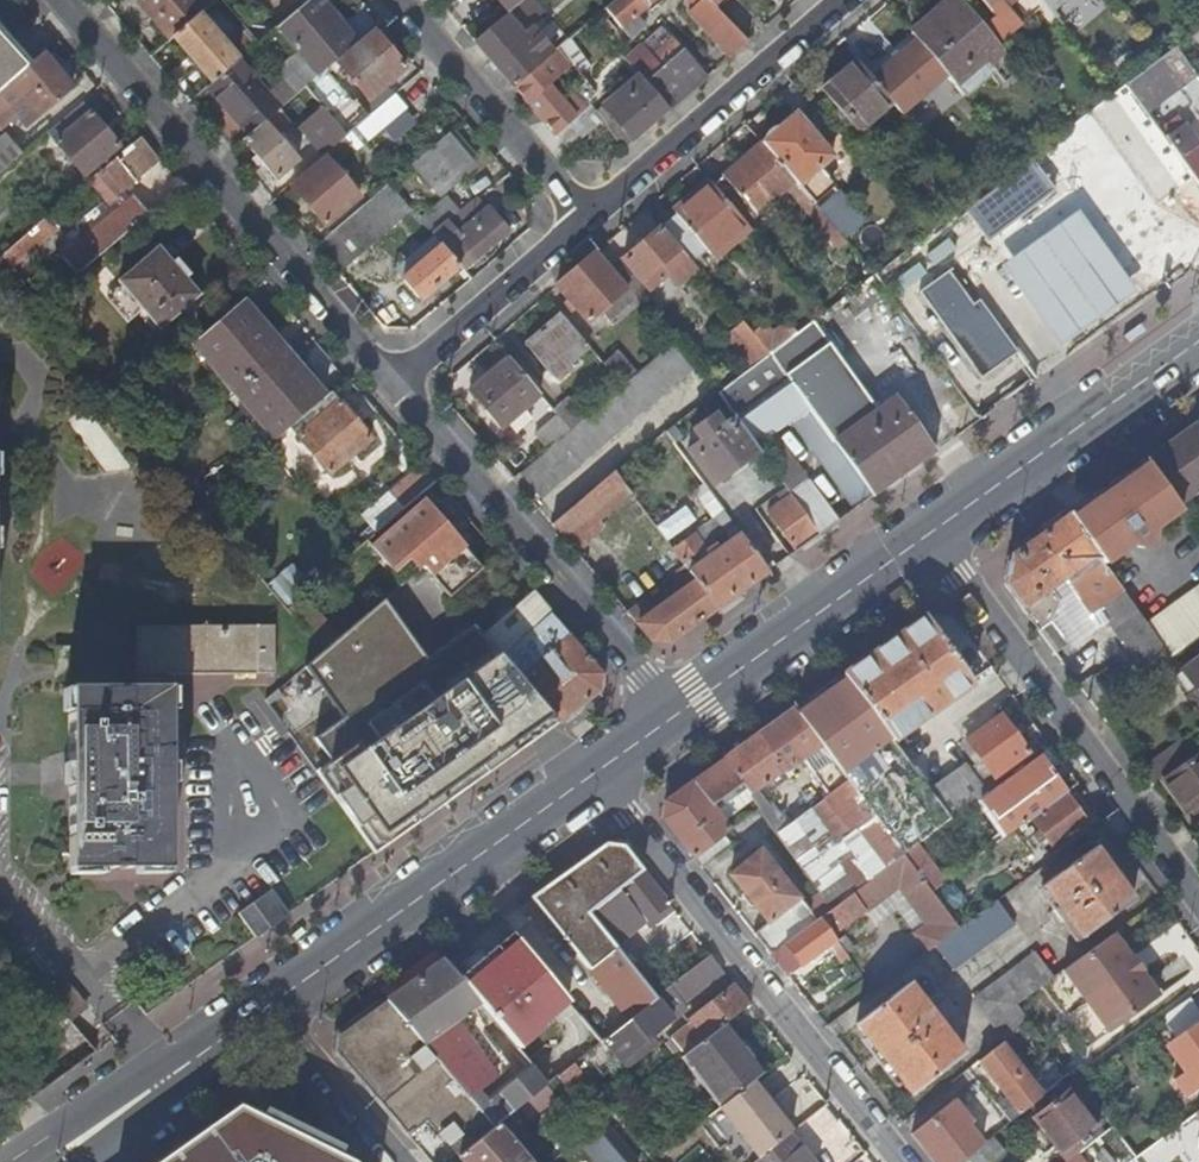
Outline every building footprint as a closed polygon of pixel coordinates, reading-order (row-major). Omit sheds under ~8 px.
[(212,82),(237,61),(257,43),(245,29),(224,47),(202,21),(207,17),(193,0),(141,0),(189,56),(179,65),(184,71),(195,62),(212,82)] [(320,0),(308,0),(274,29),(296,55),(315,78),(325,69),(336,60),(356,43),(320,0)] [(509,10),(513,7),(521,0),(500,0),(509,10)] [(649,3),(646,0),(613,0),(604,7),(628,36),(644,23),(636,14),(649,3)] [(730,56),(748,41),(713,5),(707,0),(688,0),(691,4),(686,9),(730,56)] [(916,39),(946,75),(954,84),(983,59),(986,63),(1003,50),(960,0),(948,0),(939,8),(945,14),(916,39)] [(1012,0),(980,0),(993,16),(1012,0)] [(552,52),(513,7),(509,10),(474,41),(513,86),(552,52)] [(404,67),(372,29),(356,43),(336,60),(368,98),(404,67)] [(24,67),(0,38),(0,88),(24,67)] [(916,39),(870,77),(891,101),(901,113),(946,75),(916,39)] [(656,71),(644,80),(668,109),(705,78),(674,41),(649,62),(656,71)] [(1146,111),(1195,74),(1174,45),(1162,53),(1125,82),(1146,111)] [(571,73),(574,70),(556,49),(552,52),(513,86),(554,135),(588,105),(576,90),(564,101),(547,83),(566,67),(571,73)] [(40,54),(24,67),(0,88),(0,128),(1,129),(16,116),(22,122),(32,114),(36,119),(71,90),(40,54)] [(207,86),(248,135),(278,110),(303,88),(315,78),(296,55),(277,71),(285,81),(267,96),(237,61),(212,82),(207,86)] [(857,129),(891,101),(870,77),(855,60),(822,88),(857,129)] [(352,100),(325,69),(315,78),(303,88),(321,109),(344,135),(370,113),(356,97),(352,100)] [(416,74),(393,91),(408,110),(431,92),(416,74)] [(602,106),(631,141),(668,109),(644,80),(643,80),(612,106),(607,101),(602,106)] [(926,124),(957,96),(942,80),(912,108),(926,124)] [(597,97),(585,82),(575,90),(576,90),(588,105),(589,104),(597,97)] [(1067,125),(1066,126),(1099,171),(1146,137),(1158,128),(1146,111),(1125,82),(1114,90),(1112,91),(1067,125)] [(402,109),(390,96),(370,113),(344,135),(342,137),(354,151),(402,109)] [(117,146),(80,103),(46,132),(82,176),(117,146)] [(603,120),(589,104),(588,105),(554,135),(568,150),(603,120)] [(300,127),(322,154),(342,137),(344,135),(321,109),(300,127)] [(288,121),(278,110),(248,135),(242,140),(275,179),(295,161),(282,146),(287,141),(278,130),(288,121)] [(793,113),(759,142),(810,201),(829,185),(815,168),(830,155),(820,144),(835,131),(818,113),(804,125),(793,113)] [(1164,137),(1198,186),(1198,157),(1193,148),(1197,144),(1183,123),(1164,137)] [(471,165),(444,134),(418,157),(445,188),(471,165)] [(19,155),(2,136),(0,138),(0,172),(19,155)] [(115,196),(157,159),(138,137),(95,174),(115,196)] [(759,142),(710,185),(743,224),(785,188),(836,248),(844,240),(810,201),(759,142)] [(331,168),(323,159),(290,187),(324,227),(349,205),(323,175),(331,168)] [(984,238),(1053,187),(1035,163),(968,214),(984,238)] [(335,274),(411,209),(388,183),(312,248),(335,274)] [(683,207),(660,226),(678,247),(692,262),(706,250),(709,254),(744,225),(743,224),(710,185),(709,184),(683,207)] [(60,257),(75,275),(145,214),(130,196),(60,257)] [(445,198),(419,220),(441,245),(459,267),(463,270),(508,232),(487,207),(484,209),(474,197),(457,212),(445,198)] [(1106,251),(1079,212),(1000,265),(1027,305),(1056,348),(1136,295),(1106,251)] [(46,216),(0,256),(0,277),(57,228),(46,216)] [(621,259),(610,269),(637,300),(648,290),(649,291),(667,275),(677,286),(697,269),(692,262),(678,247),(660,226),(621,259)] [(420,300),(459,267),(441,245),(402,278),(420,300)] [(197,295),(157,248),(118,281),(158,328),(171,317),(175,322),(184,315),(179,310),(197,295)] [(612,328),(640,304),(637,300),(610,269),(594,251),(554,285),(590,326),(602,316),(612,328)] [(987,322),(948,271),(918,293),(980,379),(1014,354),(992,323),(987,322)] [(281,347),(240,299),(190,342),(231,390),(281,347)] [(565,363),(586,346),(559,314),(524,344),(547,371),(561,359),(565,363)] [(730,331),(757,362),(769,352),(742,321),(730,331)] [(828,350),(809,322),(769,352),(833,442),(871,496),(933,452),(895,398),(874,413),(828,350)] [(231,390),(273,439),(287,426),(323,396),(281,347),(231,390)] [(620,347),(601,363),(621,385),(639,370),(620,347)] [(787,420),(853,509),(871,496),(833,442),(794,388),(769,352),(757,362),(717,393),(784,488),(790,495),(817,535),(836,521),(772,431),(787,420)] [(499,427),(537,394),(506,358),(468,391),(499,427)] [(336,401),(328,391),(323,396),(287,426),(295,436),(327,474),(368,439),(336,401)] [(149,429),(124,399),(114,409),(138,438),(149,429)] [(569,400),(554,413),(556,415),(568,430),(584,417),(569,400)] [(532,436),(544,451),(568,430),(556,415),(532,436)] [(693,449),(686,441),(683,444),(700,467),(702,465),(715,484),(754,455),(730,422),(693,449)] [(1198,488),(1198,430),(1194,424),(1144,459),(1176,505),(1198,488)] [(680,434),(674,426),(665,433),(671,441),(680,434)] [(1144,459),(1067,514),(1095,553),(1103,565),(1133,543),(1136,547),(1144,549),(1151,544),(1152,536),(1149,532),(1180,510),(1176,505),(1144,459)] [(596,521),(630,494),(614,472),(580,500),(596,521)] [(766,512),(794,551),(817,535),(790,495),(766,512)] [(360,520),(372,534),(398,511),(385,497),(360,520)] [(480,568),(421,500),(371,544),(392,568),(406,556),(416,568),(420,565),(435,582),(447,596),(461,584),(472,575),(480,568)] [(602,528),(596,521),(580,500),(550,524),(573,551),(602,528)] [(680,505),(651,527),(662,542),(692,521),(680,505)] [(1044,590),(1095,553),(1067,514),(1009,555),(1004,583),(1054,652),(1067,643),(1050,621),(1055,604),(1044,590)] [(692,533),(671,548),(694,580),(715,608),(737,592),(766,571),(738,534),(707,556),(692,533)] [(484,590),(509,568),(496,554),(480,568),(472,575),(484,590)] [(288,605),(311,584),(294,564),(270,585),(288,605)] [(484,590),(472,575),(461,584),(447,596),(461,612),(472,625),(480,634),(530,592),(509,568),(484,590)] [(1097,608),(1145,675),(1168,658),(1144,624),(1110,575),(1076,599),(1088,615),(1097,608)] [(652,611),(635,624),(648,639),(667,642),(715,608),(694,580),(652,611)] [(1144,624),(1168,658),(1170,657),(1198,636),(1198,585),(1144,624)] [(558,644),(567,636),(530,592),(480,634),(509,668),(531,650),(540,660),(550,651),(547,647),(555,640),(558,644)] [(737,592),(715,608),(721,616),(739,604),(736,599),(740,596),(737,592)] [(328,762),(314,772),(372,852),(555,721),(526,688),(509,668),(480,634),(472,625),(422,658),(381,599),(320,650),(303,664),(339,717),(312,736),(328,762)] [(635,624),(652,611),(644,600),(627,614),(635,624)] [(972,683),(923,615),(843,673),(892,740),(972,683)] [(137,686),(68,685),(67,864),(165,865),(166,685),(161,685),(161,670),(254,671),(255,623),(137,622),(137,686)] [(531,650),(509,668),(526,688),(555,721),(597,692),(598,672),(567,636),(558,644),(555,640),(547,647),(550,651),(540,660),(531,650)] [(1170,657),(1177,666),(1198,650),(1198,636),(1170,657)] [(1188,697),(1198,713),(1198,658),(1175,675),(1186,690),(1188,689),(1192,694),(1188,697)] [(892,770),(906,760),(892,740),(843,673),(793,709),(841,773),(842,773),(903,854),(916,844),(918,843),(911,815),(890,772),(892,770)] [(1093,676),(1078,686),(1096,710),(1110,700),(1093,676)] [(832,907),(903,854),(842,773),(841,773),(793,709),(776,721),(803,759),(828,796),(784,827),(758,791),(779,775),(784,779),(787,776),(785,772),(772,753),(776,750),(762,732),(723,759),(741,783),(759,808),(761,810),(776,830),(777,832),(832,907)] [(964,764),(929,790),(950,819),(979,798),(1032,759),(1000,715),(965,741),(979,760),(968,769),(964,764)] [(803,759),(776,721),(762,732),(776,750),(772,753),(785,772),(803,759)] [(1169,749),(1140,770),(1151,785),(1162,778),(1180,764),(1169,749)] [(1180,764),(1162,778),(1185,809),(1198,801),(1198,802),(1198,750),(1180,764)] [(979,798),(1006,835),(1012,830),(1014,829),(1030,817),(1064,792),(1037,755),(1032,759),(979,798)] [(692,856),(729,827),(711,804),(741,783),(723,759),(692,781),(664,802),(663,819),(692,856)] [(1087,823),(1064,792),(1030,817),(1038,828),(1030,833),(1035,840),(1044,835),(1053,847),(1087,823)] [(729,827),(692,856),(702,869),(739,840),(729,827)] [(606,993),(579,1016),(600,1041),(654,998),(641,983),(612,946),(585,913),(617,888),(641,869),(623,846),(606,844),(530,898),(606,993)] [(943,881),(916,844),(903,854),(904,855),(910,864),(930,890),(939,884),(943,881)] [(1055,925),(1064,918),(1079,938),(1131,899),(1093,848),(1042,886),(1056,906),(1046,913),(1055,925)] [(768,921),(753,933),(769,953),(815,919),(797,897),(759,850),(730,874),(768,921)] [(915,935),(927,951),(934,946),(958,928),(941,905),(930,890),(910,864),(904,855),(832,907),(815,919),(769,953),(786,976),(829,944),(835,940),(831,935),(898,885),(928,925),(915,935)] [(648,926),(671,908),(641,869),(617,888),(585,913),(612,946),(643,921),(648,926)] [(950,898),(939,884),(930,890),(941,905),(950,898)] [(254,936),(287,912),(269,888),(237,912),(254,936)] [(1013,924),(996,900),(958,928),(934,946),(951,969),(1013,924)] [(835,940),(829,944),(836,952),(834,953),(841,963),(848,957),(835,940)] [(38,1037),(5,1060),(32,1096),(95,1051),(66,1018),(45,994),(0,941),(0,992),(38,1037)] [(972,998),(1003,1040),(1027,1020),(1015,1004),(1052,977),(1034,953),(972,998)] [(680,1004),(721,971),(709,955),(666,988),(654,998),(600,1041),(617,1062),(684,1008),(680,1004)] [(463,1094),(474,1085),(486,1075),(473,1059),(475,1058),(461,1040),(476,1028),(464,1013),(478,1003),(447,966),(442,960),(385,1001),(440,1067),(463,1094)] [(654,973),(641,983),(654,998),(666,988),(654,973)] [(63,979),(45,994),(66,1018),(83,1003),(63,979)] [(939,1025),(944,1021),(936,1011),(932,1015),(908,984),(856,1023),(911,1094),(961,1055),(939,1025)] [(672,1038),(685,1054),(723,1024),(748,1004),(733,985),(689,1020),(691,1022),(672,1038)] [(1188,997),(1183,1001),(1160,1017),(1182,1047),(1176,1051),(1188,1069),(1183,1073),(1191,1084),(1198,1078),(1198,1012),(1188,997)] [(430,1161),(448,1161),(458,1154),(491,1128),(467,1099),(463,1094),(440,1067),(385,1001),(338,1035),(337,1052),(430,1161)] [(682,1056),(720,1106),(752,1081),(761,1074),(750,1060),(753,1057),(744,1045),(741,1048),(723,1024),(685,1054),(682,1056)] [(997,1104),(1011,1120),(1042,1095),(999,1043),(979,1059),(1008,1095),(997,1104)] [(571,1094),(588,1081),(573,1063),(557,1076),(571,1094)] [(478,1090),(467,1099),(491,1128),(497,1123),(545,1085),(531,1068),(518,1078),(513,1082),(500,1092),(486,1103),(478,1090)] [(513,1082),(518,1078),(514,1073),(508,1077),(513,1082)] [(486,1075),(474,1085),(478,1090),(486,1103),(500,1092),(486,1075)] [(310,1157),(345,1135),(299,1080),(279,1077),(256,1093),(310,1157)] [(718,1107),(756,1157),(789,1132),(790,1131),(752,1081),(720,1106),(718,1107)] [(474,1085),(463,1094),(467,1099),(478,1090),(474,1085)] [(975,1121),(991,1110),(974,1086),(958,1097),(975,1121)] [(1064,1092),(1031,1118),(1062,1157),(1095,1130),(1064,1092)] [(910,1133),(933,1161),(958,1161),(964,1157),(966,1156),(983,1142),(968,1123),(970,1121),(952,1099),(931,1116),(910,1133)] [(215,1122),(160,1161),(252,1161),(215,1122)] [(497,1123),(491,1128),(458,1154),(464,1161),(529,1161),(497,1123)] [(594,1136),(615,1161),(634,1161),(606,1127),(594,1136)] [(789,1132),(756,1157),(750,1161),(812,1161),(789,1132)] [(310,1157),(303,1161),(370,1161),(345,1135),(310,1157)] [(991,1136),(983,1142),(966,1156),(971,1161),(990,1161),(1004,1151),(991,1136)] [(662,1152),(653,1160),(654,1161),(670,1161),(662,1152)]
